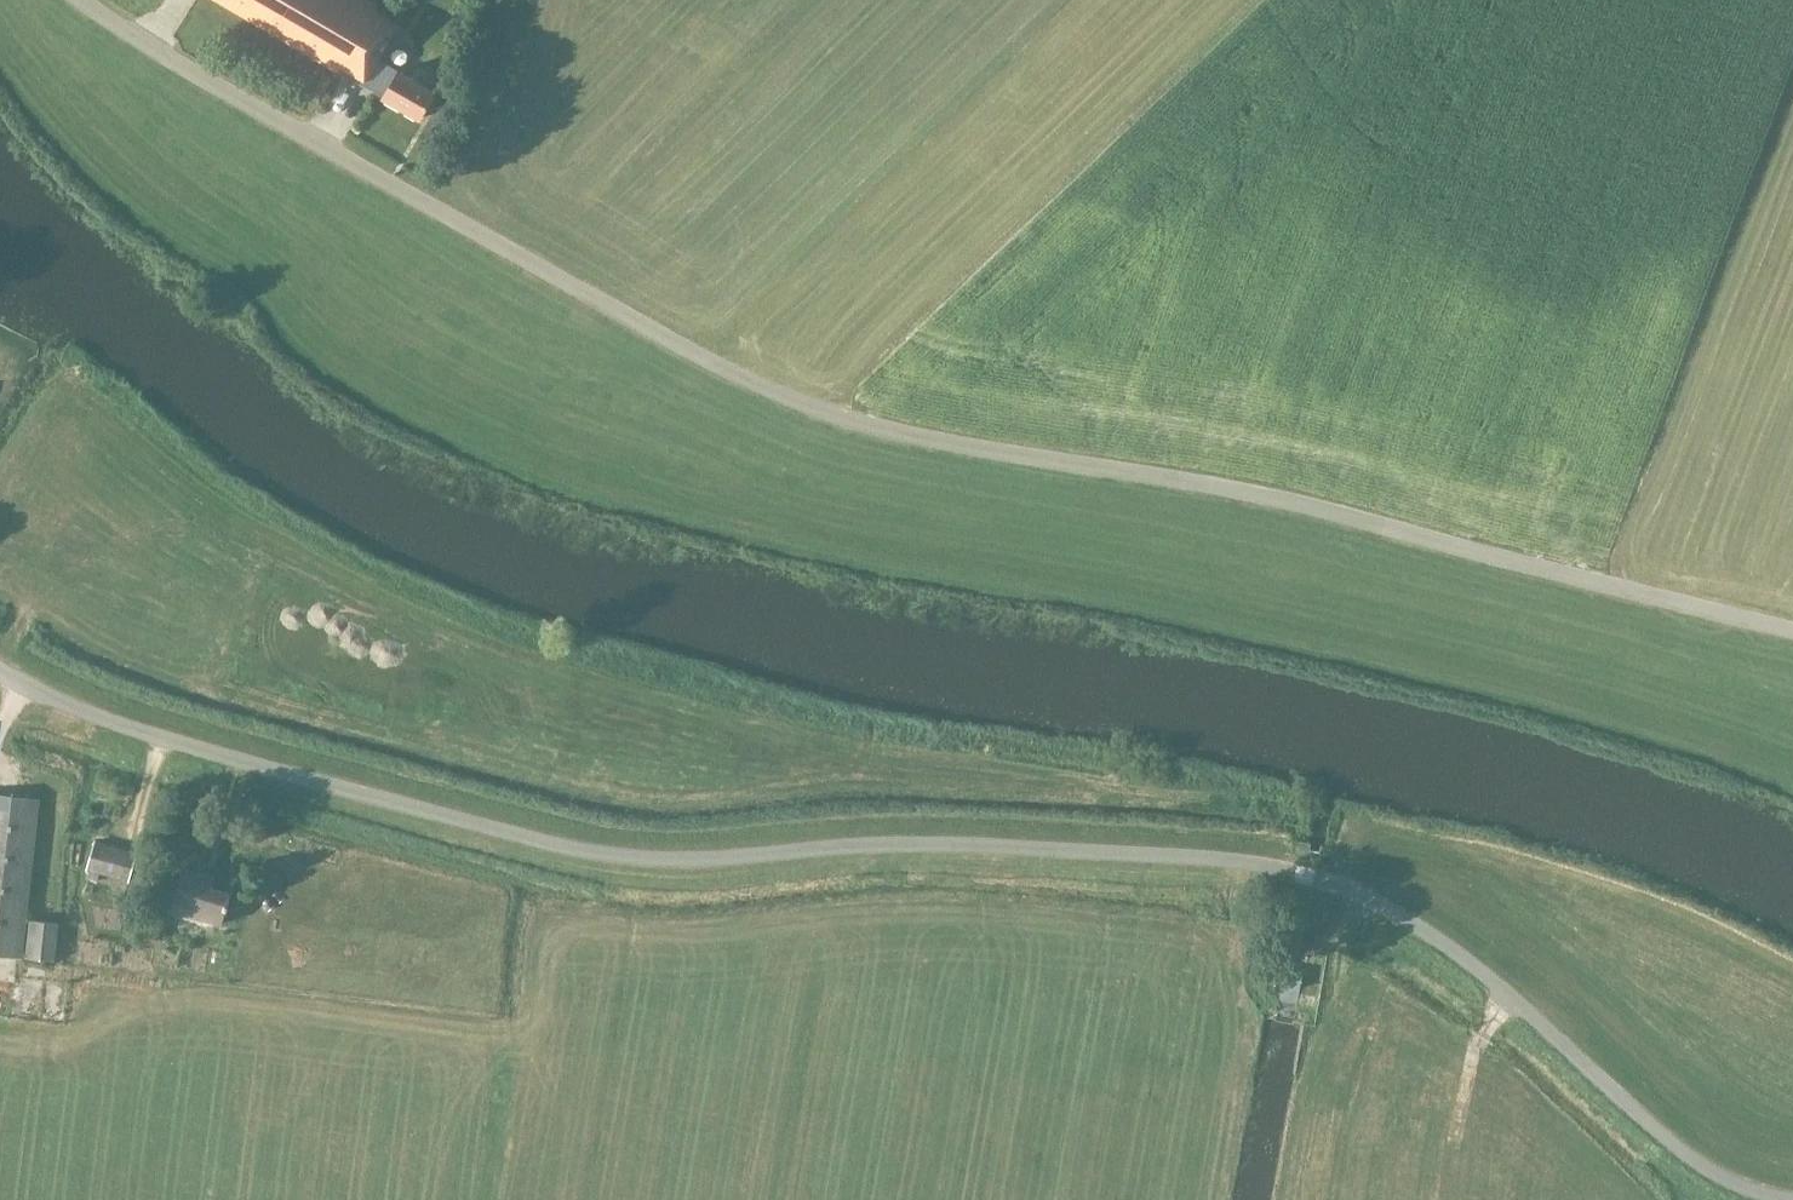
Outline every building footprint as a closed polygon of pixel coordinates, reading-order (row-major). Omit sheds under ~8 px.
[(385,17),(370,8),(374,2),(371,0),(216,0),(338,71),(341,66),(346,69),(385,17)] [(396,23),(385,17),(346,69),(384,92),(381,97),(418,119),(434,92),(376,58),(396,23)] [(0,795),(0,955),(14,957),(33,799),(0,795)] [(92,840),(84,870),(128,882),(136,852),(92,840)] [(182,866),(169,910),(218,925),(228,892),(210,886),(213,876),(182,866)] [(55,923),(27,920),(23,957),(51,961),(55,923)] [(39,989),(40,967),(20,966),(19,988),(39,989)] [(1302,972),(1284,968),(1281,986),(1299,989),(1302,972)]
